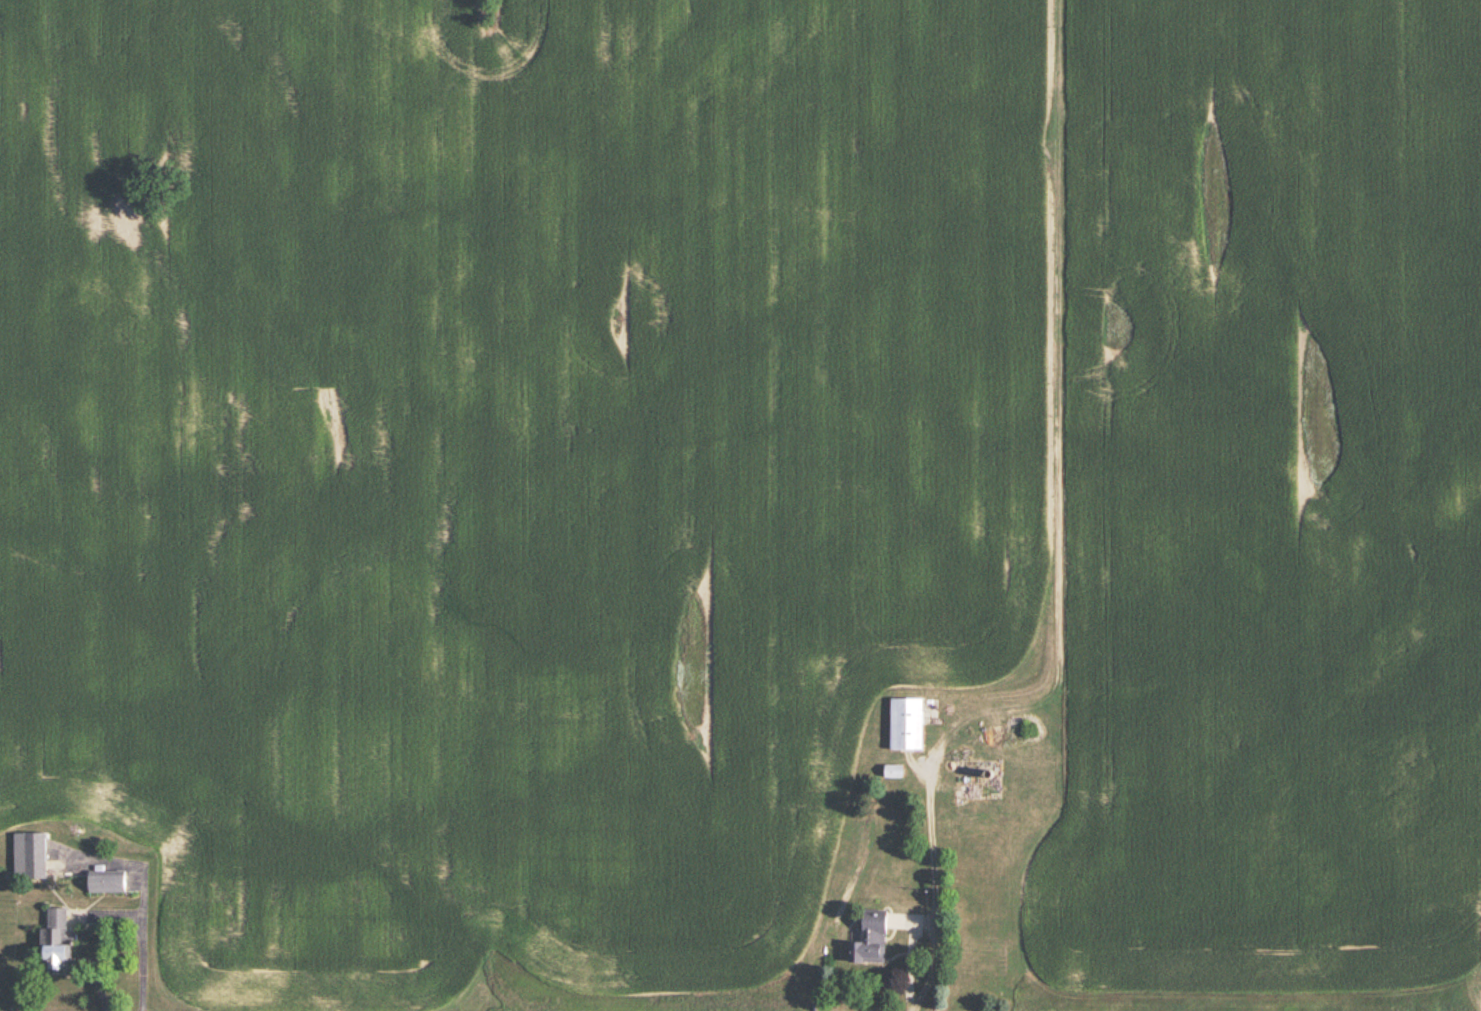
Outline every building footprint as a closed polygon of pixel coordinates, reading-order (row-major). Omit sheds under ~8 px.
[(890,751),(923,751),(923,699),(890,699),(890,751)] [(14,879),(45,879),(45,833),(14,833),(14,879)] [(125,871),(89,871),(89,893),(125,893),(125,871)] [(66,946),(66,909),(48,909),(48,929),(43,929),(43,970),(62,970),(62,959),(71,959),(71,946),(66,946)] [(886,912),(863,911),(862,943),(853,943),(852,964),(885,965),(886,912)]
